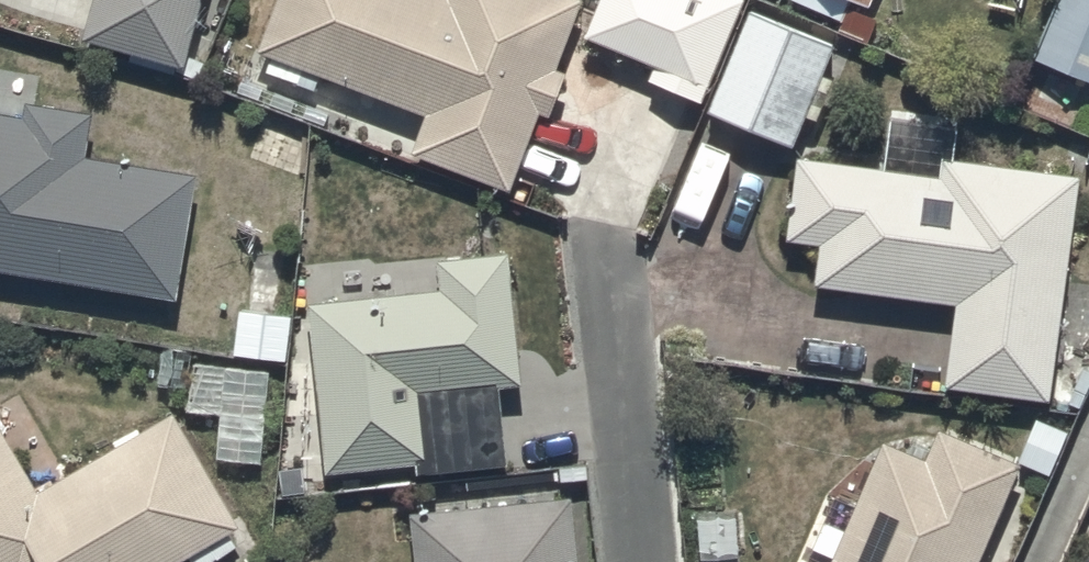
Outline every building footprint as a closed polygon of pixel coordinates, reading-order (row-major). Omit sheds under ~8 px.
[(80,25),(182,55),(198,0),(87,0),(80,25)] [(305,58),(425,103),(412,139),(506,175),(534,100),(549,106),(565,65),(554,61),(577,0),(275,0),(260,39),(270,43),(263,63),(297,76),(305,58)] [(586,26),(655,54),(650,68),(703,89),(739,0),(597,0),(586,26)] [(753,0),(749,0),(710,101),(796,134),(835,32),(753,0)] [(847,12),(852,0),(815,0),(847,12)] [(1033,53),(1088,73),(1088,0),(1052,0),(1033,53)] [(176,288),(196,164),(83,145),(90,104),(25,93),(23,105),(0,102),(0,259),(176,288)] [(1048,391),(1076,168),(941,147),(939,166),(916,163),(918,148),(892,145),(891,157),(798,145),(788,227),(820,232),(815,276),(955,294),(945,377),(1048,391)] [(438,280),(309,294),(324,464),(414,456),(415,466),(503,458),(496,375),(523,372),(511,243),(435,250),(438,280)] [(173,405),(65,468),(41,482),(0,413),(0,561),(162,561),(191,545),(200,561),(237,539),(227,522),(238,515),(173,405)] [(1020,456),(1050,466),(1067,424),(1034,409),(1016,450),(938,417),(924,449),(886,433),(858,498),(855,496),(831,487),(799,561),(975,561),(1020,456)] [(569,488),(411,504),(417,561),(578,561),(569,488)] [(1078,547),(1070,561),(1088,561),(1088,553),(1078,547)]
